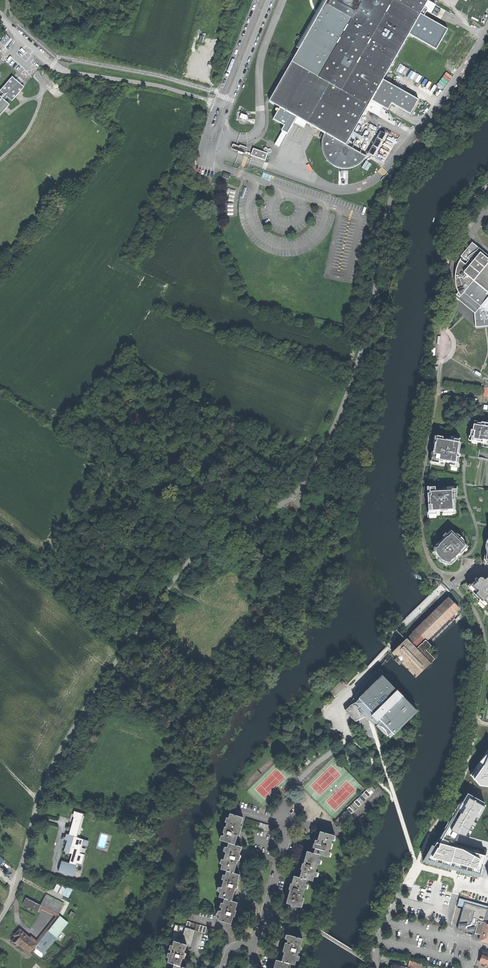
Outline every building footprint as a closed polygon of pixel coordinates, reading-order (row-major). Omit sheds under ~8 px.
[(371,101),(383,80),(409,34),(424,8),(428,0),(327,0),(299,49),(270,101),(280,107),(297,117),(298,118),(307,123),(325,133),(323,138),(322,143),(322,149),(323,154),(326,158),(329,162),(331,164),(336,167),(341,169),(347,169),(352,168),(358,165),(362,162),(366,157),(346,145),(366,109),(371,101)] [(299,49),(327,0),(323,0),(296,47),(299,49)] [(427,10),(424,8),(409,34),(436,50),(448,29),(424,16),(427,10)] [(4,47),(11,39),(6,35),(0,41),(0,43),(4,47)] [(409,77),(416,80),(419,74),(412,70),(409,77)] [(9,105),(4,100),(7,97),(12,101),(18,94),(24,88),(17,82),(12,77),(0,91),(5,95),(2,98),(0,97),(0,116),(6,109),(9,105)] [(383,80),(371,101),(383,107),(388,110),(392,104),(410,114),(418,100),(383,80)] [(383,107),(371,101),(366,109),(378,116),(383,107)] [(287,134),(297,117),(280,107),(273,119),(283,124),(284,125),(282,131),(287,134)] [(307,123),(298,118),(295,122),(304,128),(307,123)] [(274,146),(278,148),(286,135),(283,133),(274,146)] [(368,152),(373,156),(384,141),(379,138),(368,152)] [(231,148),(245,153),(247,148),(240,145),(239,146),(233,144),(231,148)] [(253,149),(251,155),(265,160),(267,153),(253,149)] [(366,161),(363,168),(368,170),(372,163),(366,161)] [(479,249),(479,248),(475,245),(470,245),(461,256),(463,258),(461,261),(461,260),(460,262),(458,265),(457,269),(456,272),(456,276),(455,278),(456,280),(456,283),(456,285),(457,288),(458,290),(459,293),(455,297),(475,313),(476,328),(487,326),(487,256),(479,249)] [(471,444),(487,447),(487,423),(475,421),(471,444)] [(439,463),(440,461),(451,463),(450,465),(456,466),(456,462),(458,463),(459,457),(457,457),(457,455),(458,453),(460,453),(461,443),(459,443),(460,438),(451,437),(451,439),(443,438),(444,437),(439,436),(440,435),(438,435),(436,443),(435,443),(435,445),(432,462),(439,463)] [(440,511),(456,510),(455,498),(455,494),(457,494),(457,489),(436,490),(436,487),(430,487),(430,493),(431,504),(429,504),(429,513),(437,513),(437,510),(440,510),(440,511)] [(447,566),(468,545),(464,541),(463,541),(460,538),(456,535),(457,534),(453,530),(433,551),(437,556),(438,555),(444,560),(443,561),(447,566)] [(486,578),(481,578),(477,581),(475,579),(472,580),(468,581),(465,583),(462,585),(473,597),(485,610),(484,611),(487,618),(486,618),(487,624),(487,578),(486,578)] [(443,604),(415,631),(393,653),(391,655),(392,656),(400,664),(402,662),(417,677),(422,671),(435,659),(426,650),(427,650),(428,650),(433,646),(429,642),(454,618),(458,622),(461,620),(462,618),(461,617),(458,620),(453,615),(459,609),(449,598),(443,604)] [(351,705),(345,711),(347,713),(356,722),(357,722),(362,730),(369,738),(374,739),(375,739),(378,738),(374,725),(373,722),(374,722),(390,739),(394,735),(417,712),(383,675),(382,676),(381,675),(382,673),(380,670),(377,672),(376,670),(374,672),(368,675),(363,684),(365,685),(363,688),(366,689),(367,689),(369,689),(368,691),(359,699),(357,698),(354,697),(353,700),(352,701),(351,700),(350,704),(351,705)] [(470,774),(481,786),(487,786),(487,750),(479,762),(470,774)] [(335,821),(340,825),(376,790),(372,785),(335,821)] [(448,829),(444,836),(454,839),(456,835),(470,839),(478,823),(487,807),(468,797),(450,830),(448,829)] [(73,876),(73,874),(81,848),(84,839),(77,837),(84,814),(76,811),(74,817),(75,818),(70,836),(69,835),(67,841),(75,843),(72,855),(68,867),(60,865),(58,872),(73,876)] [(223,841),(230,843),(236,845),(239,836),(241,836),(241,834),(242,832),(240,831),(244,818),(231,814),(223,841)] [(364,815),(354,824),(359,829),(368,820),(364,815)] [(248,819),(246,825),(272,832),(273,826),(248,819)] [(355,833),(351,828),(341,838),(346,843),(355,833)] [(334,836),(321,832),(319,841),(318,841),(317,844),(316,849),(315,854),(321,855),(328,857),(334,836)] [(481,874),(486,856),(466,850),(437,842),(436,847),(438,848),(430,858),(481,874)] [(222,869),(228,871),(235,873),(239,859),(243,847),(236,845),(230,843),(222,869)] [(86,849),(81,848),(73,874),(78,876),(86,849)] [(314,882),(321,855),(315,854),(308,852),(304,866),(301,878),(308,880),(314,882)] [(220,897),(226,899),(233,901),(237,889),(238,889),(239,887),(240,883),(238,883),(241,875),(235,873),(228,871),(220,897)] [(300,908),(308,880),(301,878),(295,876),(291,891),(287,904),(300,908)] [(70,896),(73,888),(57,883),(54,891),(70,896)] [(39,908),(40,905),(26,898),(23,904),(37,912),(39,908)] [(44,898),(40,905),(39,908),(56,916),(36,942),(31,938),(30,939),(37,945),(34,948),(42,954),(56,936),(57,937),(68,923),(59,917),(58,914),(62,907),(44,898)] [(226,899),(219,921),(232,924),(236,914),(239,903),(233,901),(226,899)] [(460,899),(458,907),(463,908),(458,929),(480,935),(478,942),(487,944),(487,908),(460,899)] [(190,913),(210,919),(212,913),(192,907),(190,913)] [(188,922),(186,928),(196,931),(218,938),(220,931),(188,922)] [(171,941),(175,942),(187,946),(191,947),(193,939),(196,931),(186,928),(176,925),(171,941)] [(27,948),(31,951),(34,948),(37,945),(30,939),(20,930),(17,933),(14,936),(15,937),(12,941),(13,942),(12,943),(12,945),(14,946),(16,946),(17,946),(18,945),(24,951),(27,948)] [(304,939),(290,936),(287,947),(283,962),(291,964),(296,966),(304,939)] [(168,963),(175,965),(181,967),(184,956),(187,946),(175,942),(168,963)] [(487,954),(483,953),(479,962),(485,964),(487,965),(487,954)]
